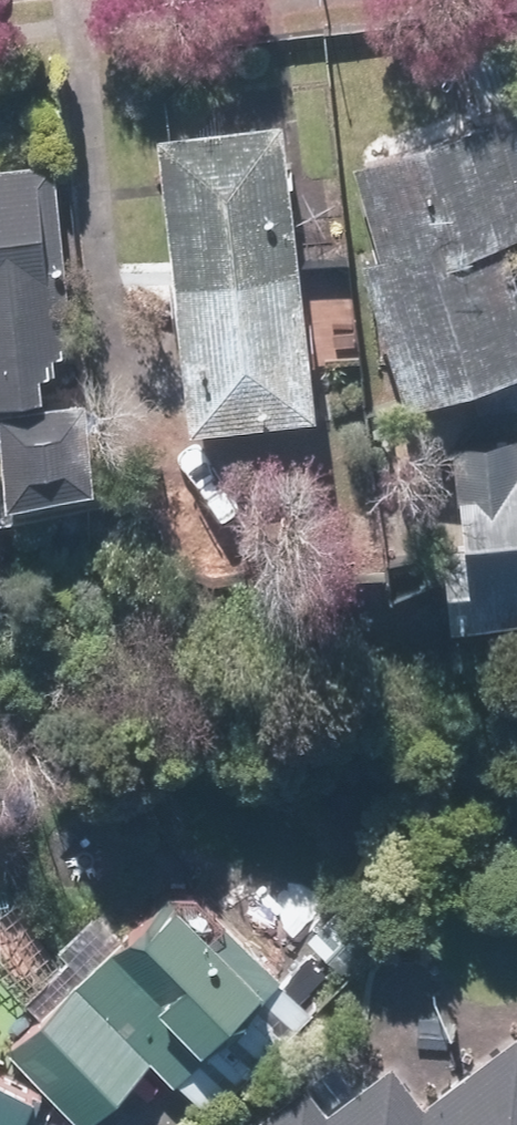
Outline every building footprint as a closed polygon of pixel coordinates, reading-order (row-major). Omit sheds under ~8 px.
[(354,157),(374,245),(360,248),(394,395),(516,367),(516,231),(514,220),(516,219),(516,91),(452,106),(459,133),(354,157)] [(293,121),(161,134),(189,421),(322,408),(293,121)] [(0,149),(0,394),(51,389),(47,352),(74,349),(65,271),(55,272),(51,232),(79,229),(71,154),(31,158),(30,146),(0,149)] [(92,394),(3,405),(13,489),(102,478),(92,394)] [(451,431),(450,601),(516,601),(516,432),(451,431)] [(177,889),(8,1042),(83,1124),(156,1059),(174,1080),(215,1043),(206,1033),(285,962),(247,920),(224,941),(177,889)] [(297,913),(269,936),(310,985),(359,944),(331,911),(309,929),(297,913)] [(251,1124),(516,1124),(516,1021),(512,1015),(419,1091),(390,1056),(331,1104),(309,1078),(251,1124)] [(32,1115),(26,1113),(41,1081),(0,1063),(0,1124),(27,1124),(32,1115)]
